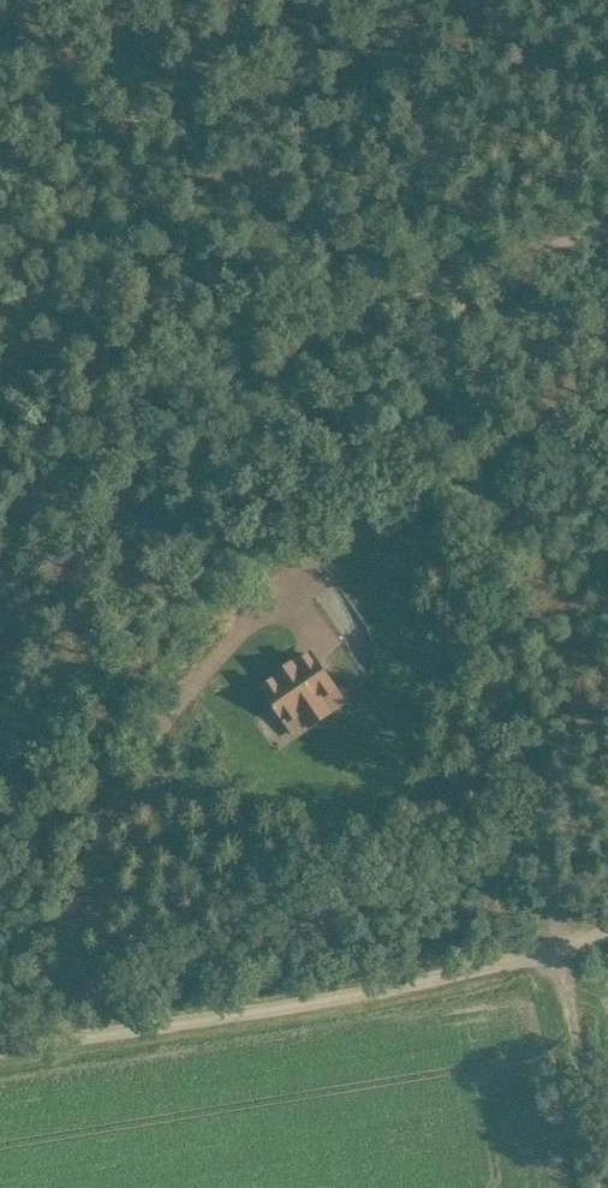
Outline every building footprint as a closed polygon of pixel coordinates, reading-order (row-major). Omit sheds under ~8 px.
[(311,654),(262,688),(295,736),(344,702),(311,654)]
